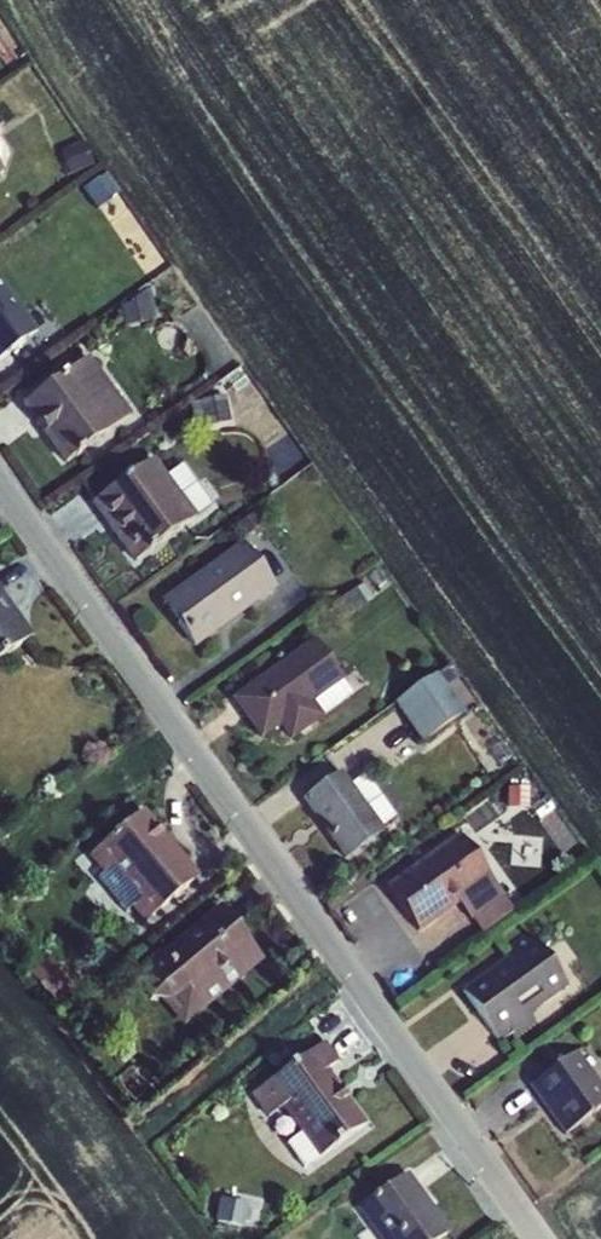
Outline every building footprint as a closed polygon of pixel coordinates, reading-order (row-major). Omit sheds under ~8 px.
[(83,142),(59,152),(70,176),(93,166),(83,142)] [(174,274),(155,287),(163,300),(183,287),(174,274)] [(0,282),(0,358),(37,331),(0,282)] [(150,288),(121,308),(125,327),(156,320),(150,288)] [(22,404),(64,464),(130,416),(88,357),(22,404)] [(243,372),(223,387),(231,396),(250,381),(243,372)] [(231,422),(226,396),(190,403),(195,429),(231,422)] [(90,504),(133,564),(197,517),(197,516),(167,475),(155,458),(90,504)] [(167,475),(197,516),(211,506),(181,465),(167,475)] [(247,517),(231,528),(239,540),(255,528),(247,517)] [(159,602),(193,649),(276,589),(242,542),(159,602)] [(363,583),(332,604),(342,619),(373,598),(363,583)] [(33,636),(0,590),(0,660),(33,636)] [(316,638),(231,698),(261,741),(278,725),(291,743),(342,702),(352,695),(343,681),(346,679),(316,638)] [(450,664),(394,703),(422,743),(466,712),(447,685),(459,677),(450,664)] [(341,771),(301,800),(345,860),(384,832),(383,829),(351,784),(341,771)] [(351,784),(383,829),(397,819),(365,774),(351,784)] [(529,787),(506,787),(506,811),(529,811),(529,787)] [(87,856),(144,923),(199,877),(142,810),(87,856)] [(459,833),(386,885),(419,932),(459,904),(471,920),(504,896),(459,833)] [(514,912),(504,896),(471,920),(483,935),(514,912)] [(159,957),(194,998),(235,964),(241,972),(260,955),(219,906),(159,957)] [(502,954),(505,959),(462,992),(501,1046),(536,1021),(531,1014),(568,987),(533,934),(502,954)] [(265,960),(260,955),(241,972),(235,964),(194,998),(159,957),(156,954),(142,966),(154,982),(148,999),(165,999),(187,1025),(265,960)] [(49,958),(29,974),(53,1006),(74,990),(49,958)] [(318,1158),(318,1159),(366,1124),(327,1069),(338,1061),(325,1042),(251,1095),(267,1118),(281,1107),(300,1133),(318,1158)] [(565,1135),(600,1108),(600,1084),(577,1051),(528,1086),(565,1135)] [(304,1167),(318,1158),(300,1133),(287,1143),(304,1167)] [(379,1238),(441,1238),(451,1232),(408,1173),(357,1210),(379,1238)] [(221,1198),(216,1222),(242,1228),(247,1204),(221,1198)]
